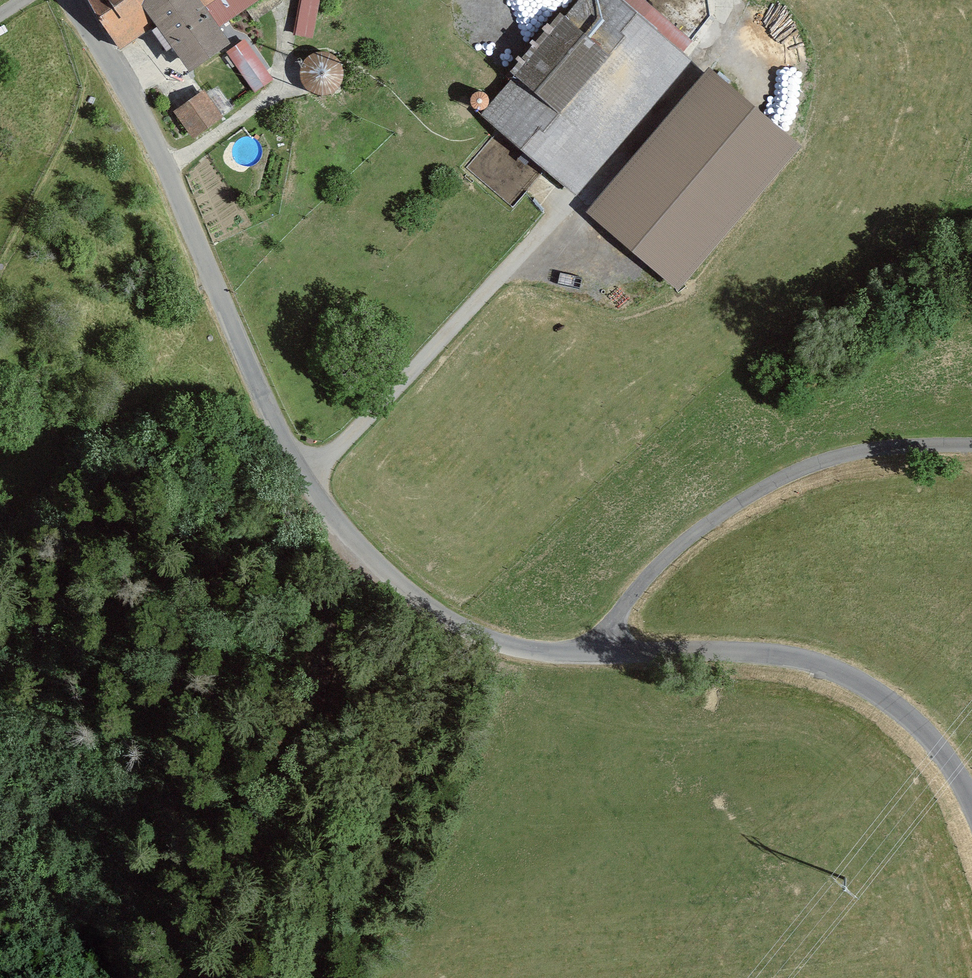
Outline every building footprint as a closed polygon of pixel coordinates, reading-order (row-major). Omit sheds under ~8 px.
[(143,77),(257,0),(91,0),(143,77)] [(317,36),(321,0),(302,0),(298,34),(317,36)] [(616,0),(580,0),(477,121),(569,204),(693,61),(616,0)] [(250,35),(227,48),(253,91),(276,77),(250,35)] [(344,53),(304,51),(303,91),(343,92),(344,53)] [(205,86),(174,108),(195,137),(226,114),(205,86)]
